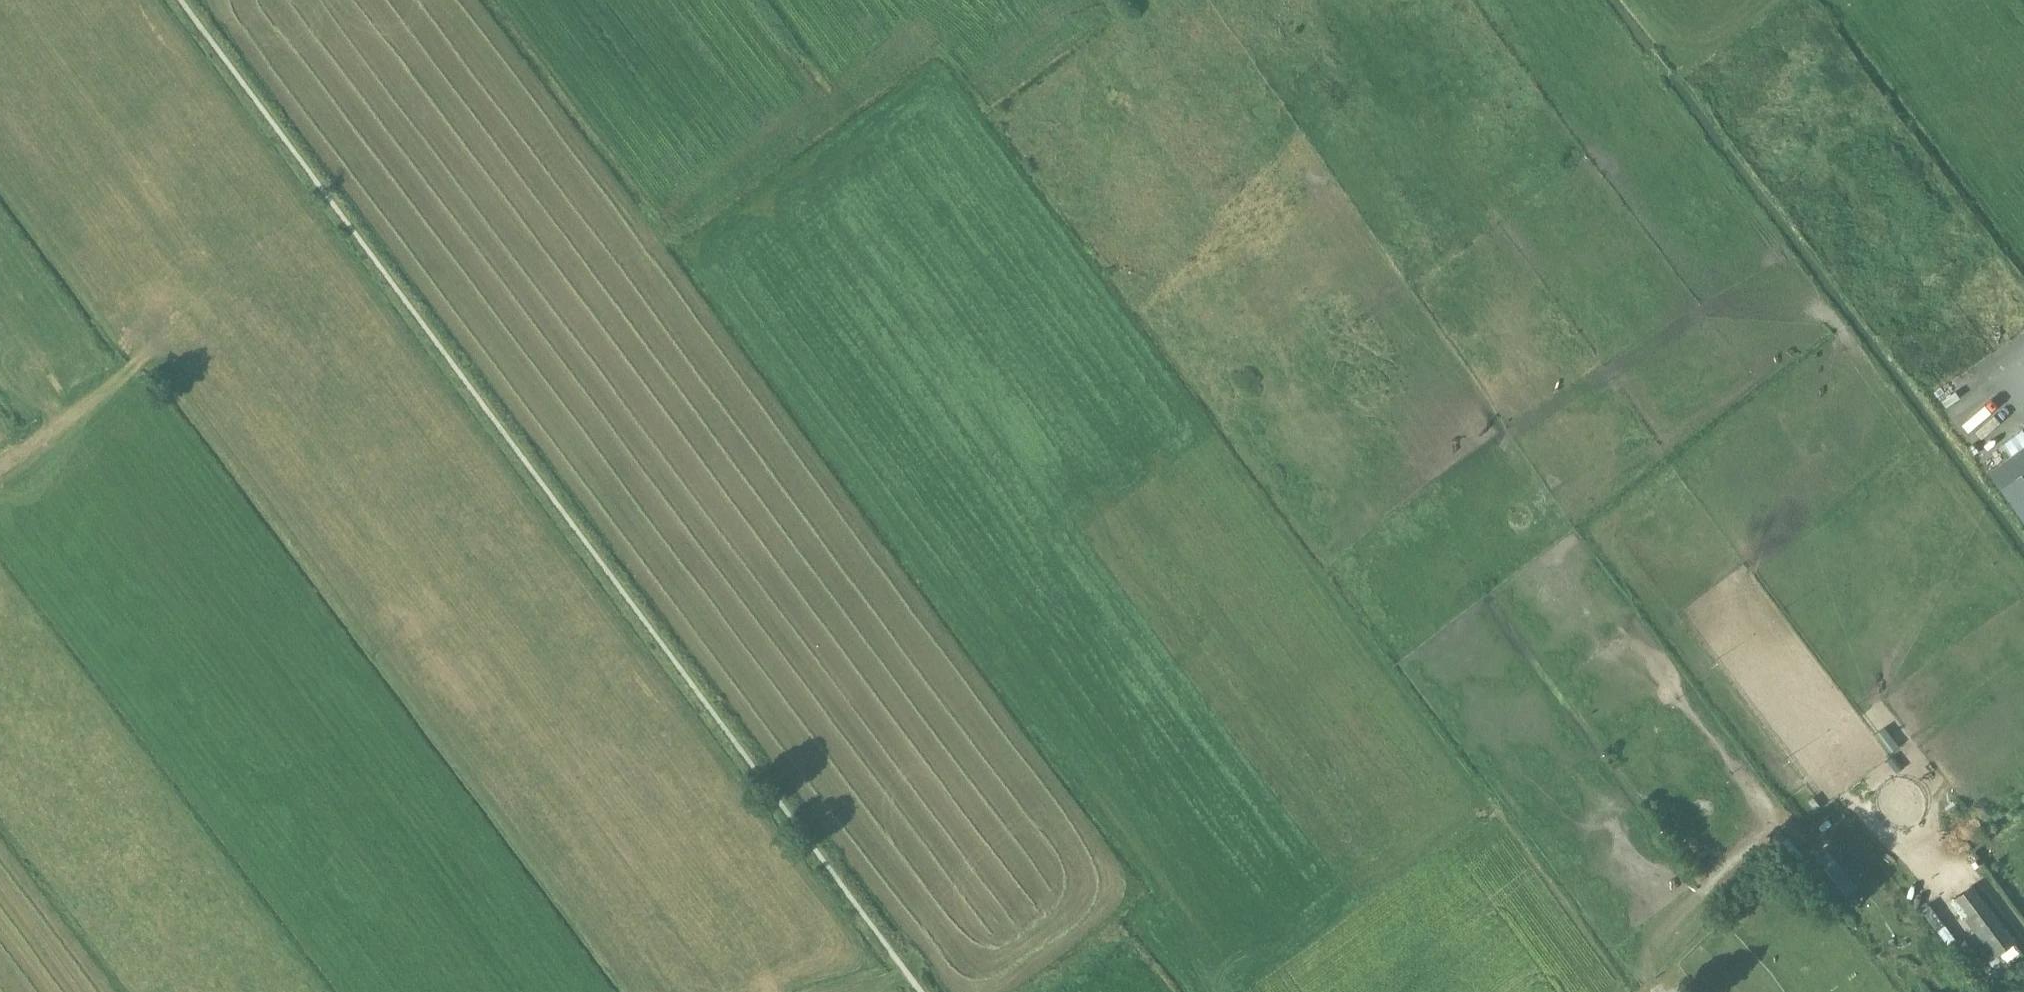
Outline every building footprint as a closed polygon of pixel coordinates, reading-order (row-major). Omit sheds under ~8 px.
[(1989,472),(2000,488),(2018,512),(2023,508),(2023,446),(1989,472)] [(1951,821),(1966,811),(1960,801),(1944,812),(1951,821)] [(1980,819),(1959,828),(1965,843),(1986,834),(1980,819)] [(1858,887),(1828,848),(1808,864),(1838,903),(1858,887)] [(1966,920),(1995,958),(2017,942),(1974,885),(1956,898),(1970,917),(1966,920)] [(1931,924),(1939,919),(1929,904),(1922,908),(1931,924)] [(1983,961),(1966,940),(1952,950),(1969,972),(1983,961)]
